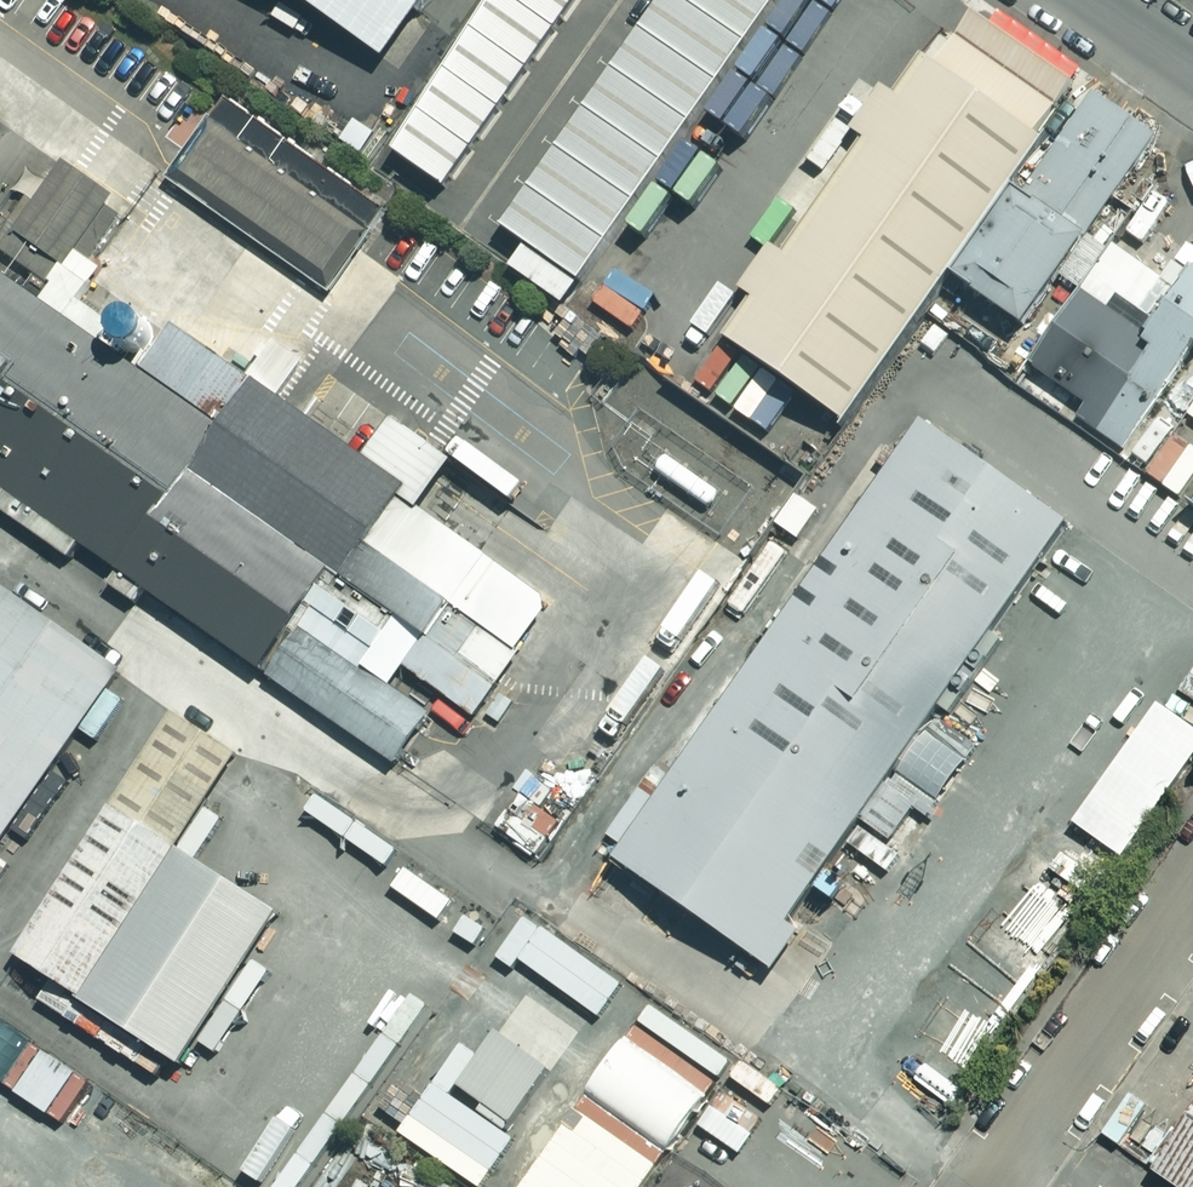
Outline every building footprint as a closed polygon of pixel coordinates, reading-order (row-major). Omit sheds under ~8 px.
[(381,65),(428,0),(290,0),(381,65)] [(401,185),(453,225),(614,0),(525,0),(401,185)] [(500,255),(590,319),(820,0),(683,0),(500,255)] [(1089,126),(978,46),(743,373),(854,453),(1089,126)] [(387,220),(231,109),(176,185),(332,296),(387,220)] [(1155,173),(1089,126),(946,324),(1012,371),(1155,173)] [(68,169),(54,190),(34,176),(20,195),(33,205),(14,232),(4,225),(0,231),(0,256),(53,295),(86,248),(96,256),(128,212),(68,169)] [(0,283),(0,503),(113,581),(189,477),(219,435),(0,283)] [(1171,398),(1077,331),(1005,431),(1099,498),(1171,398)] [(219,435),(189,477),(345,589),(405,508),(414,496),(257,383),(219,435)] [(371,464),(433,508),(463,466),(400,422),(371,464)] [(1080,546),(941,446),(619,894),(758,993),(1080,546)] [(189,477),(113,581),(269,694),(320,623),(345,589),(189,477)] [(731,554),(665,507),(644,537),(637,533),(625,550),(697,602),(731,554)] [(405,508),(345,589),(320,623),(471,730),(554,614),(405,508)] [(129,679),(2,589),(0,592),(0,858),(129,679)] [(320,623),(269,694),(419,802),(471,730),(320,623)] [(229,798),(163,756),(9,999),(76,1040),(177,880),(229,798)] [(559,797),(539,782),(500,832),(539,861),(555,840),(537,826),(559,797)] [(1163,839),(1105,801),(1076,844),(1134,882),(1163,839)] [(177,880),(76,1040),(177,1104),(279,944),(177,880)] [(365,997),(257,1147),(313,1186),(327,1186),(430,1044),(365,997)] [(742,1063),(663,1008),(641,1039),(720,1094),(742,1063)] [(489,1111),(484,1117),(510,1137),(555,1077),(505,1039),(465,1092),(489,1111)] [(1164,1186),(1192,1186),(1192,1147),(1164,1186)]
